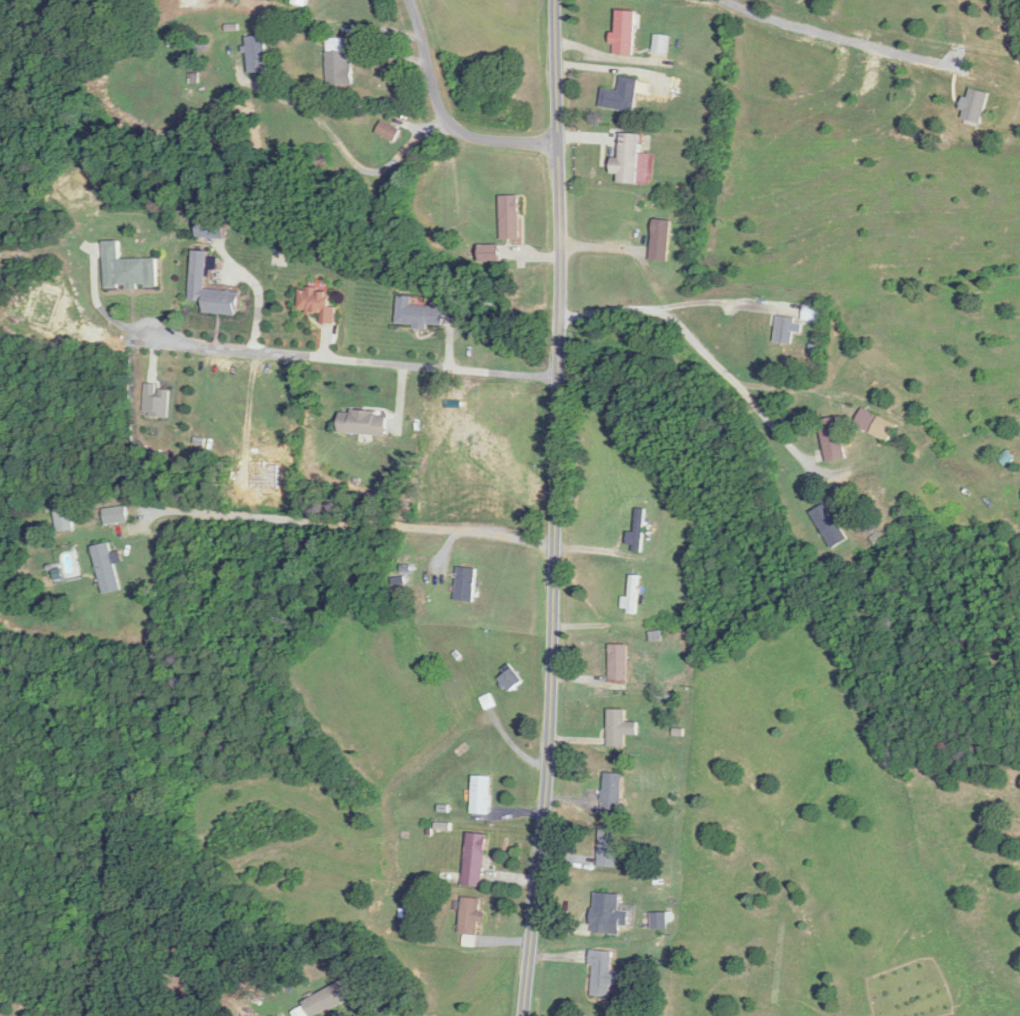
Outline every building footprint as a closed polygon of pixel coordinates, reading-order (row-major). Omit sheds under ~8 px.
[(635,55),(637,11),(617,10),(614,54),(635,55)] [(300,13),(275,11),(274,18),(300,21),(300,13)] [(248,73),(267,73),(267,36),(248,36),(248,73)] [(667,51),(667,36),(655,36),(655,51),(667,51)] [(353,59),(347,59),(347,39),(328,39),(328,85),(353,85),(353,59)] [(601,109),(636,114),(641,79),(623,77),(621,91),(604,89),(601,109)] [(377,134),(396,142),(402,130),(383,121),(377,134)] [(640,185),(641,171),(649,172),(650,155),(641,154),(643,134),(623,133),(622,159),(615,158),(614,174),(621,174),(620,183),(640,185)] [(311,160),(317,171),(328,165),(322,154),(311,160)] [(520,196),(501,196),(501,240),(520,240),(520,196)] [(227,221),(199,220),(198,238),(227,238),(227,221)] [(652,260),(669,261),(671,221),(654,220),(652,260)] [(121,259),(121,241),(105,241),(106,289),(158,289),(158,259),(121,259)] [(210,252),(195,251),(191,301),(205,302),(204,313),(240,316),(242,292),(208,290),(210,252)] [(300,288),(300,313),(322,313),(322,324),(336,324),(337,307),(332,307),(332,289),(300,288)] [(412,297),(399,296),(398,325),(443,327),(444,307),(411,306),(412,297)] [(803,321),(819,322),(819,307),(804,307),(803,321)] [(792,344),(796,319),(779,316),(775,342),(792,344)] [(892,441),(899,423),(862,409),(855,428),(892,441)] [(340,434),(387,436),(389,414),(341,411),(340,434)] [(846,459),(838,417),(820,421),(828,463),(846,459)] [(849,540),(828,503),(812,512),(833,549),(849,540)] [(104,510),(106,526),(129,522),(126,506),(104,510)] [(644,509),(635,509),(635,532),(630,532),(630,552),(644,552),(644,509)] [(111,544),(94,547),(103,595),(121,591),(111,544)] [(476,569),(457,569),(457,602),(476,602),(476,569)] [(638,577),(630,576),(630,598),(622,598),(622,613),(638,613),(638,577)] [(610,683),(629,683),(629,645),(610,645),(610,683)] [(500,678),(510,692),(522,684),(512,670),(500,678)] [(638,723),(627,723),(627,710),(608,710),(608,747),(626,747),(626,736),(638,736),(638,723)] [(621,810),(624,775),(605,773),(603,809),(621,810)] [(474,814),(491,814),(491,778),(474,778),(474,814)] [(618,867),(618,832),(600,832),(600,867),(618,867)] [(483,888),(489,835),(469,833),(463,886),(483,888)] [(621,895),(595,894),(593,934),(621,935),(622,927),(630,927),(631,912),(620,912),(621,895)] [(482,899),(463,898),(461,935),(480,936),(482,899)] [(667,914),(652,915),(653,929),(667,929),(667,914)] [(593,997),(613,998),(615,973),(613,972),(614,952),(591,951),(590,966),(595,966),(593,997)] [(310,1015),(320,1015),(355,996),(346,979),(303,1004),(310,1015)]
